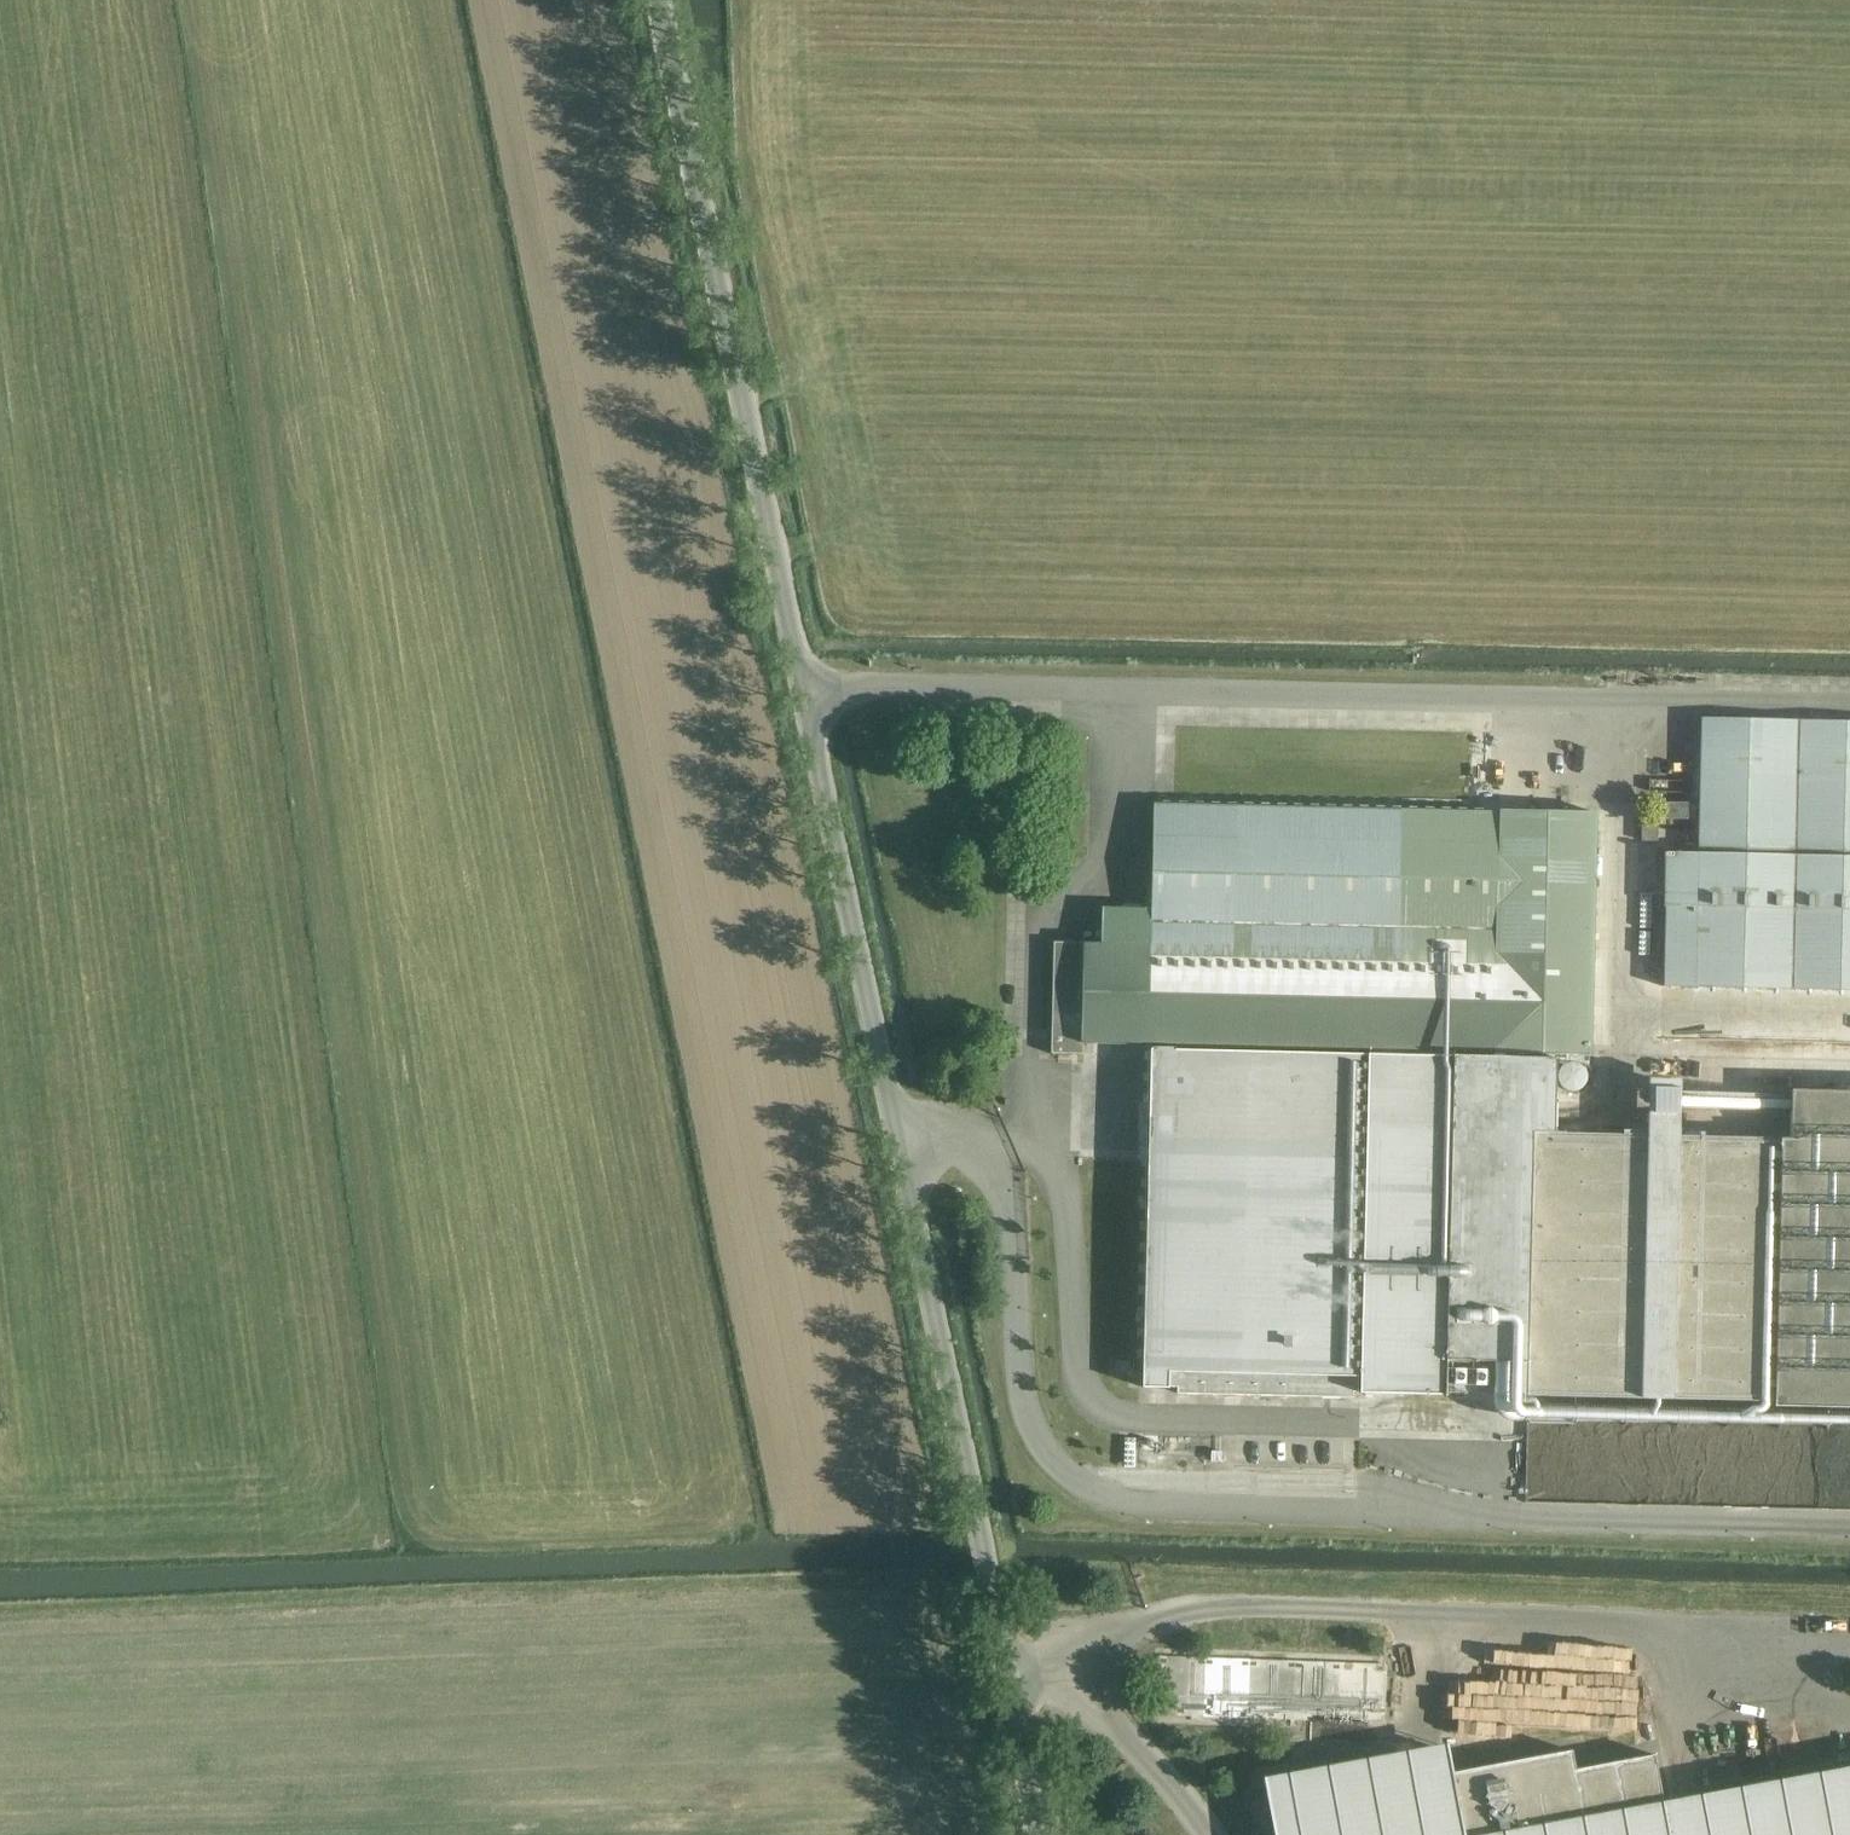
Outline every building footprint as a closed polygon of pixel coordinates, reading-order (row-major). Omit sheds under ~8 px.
[(1661,985),(1849,990),(1849,721),(1699,717),(1696,852),(1663,852),(1661,985)] [(1102,942),(1084,942),(1054,941),(1052,1052),(1084,1053),(1084,1043),(1593,1055),(1598,811),(1153,801),(1150,907),(1102,906),(1102,942)] [(1641,811),(1641,841),(1658,841),(1658,819),(1688,819),(1688,802),(1658,802),(1658,811),(1641,811)] [(1557,1059),(1434,1056),(1433,1104),(1433,1121),(1400,1120),(1368,1119),(1368,1127),(1367,1140),(1182,1136),(1175,1135),(1176,1114),(1150,1114),(1144,1387),(1170,1388),(1170,1387),(1178,1387),(1178,1393),(1353,1398),(1353,1391),(1361,1391),(1361,1393),(1446,1395),(1446,1396),(1447,1396),(1447,1393),(1528,1395),(1775,1401),(1775,1406),(1849,1408),(1849,1092),(1792,1091),(1791,1139),(1555,1133),(1557,1059)] [(1158,1657),(1156,1715),(1385,1722),(1386,1664),(1158,1657)] [(1572,1750),(1453,1773),(1449,1751),(1269,1784),(1278,1834),(1849,1834),(1849,1767),(1663,1802),(1654,1755),(1576,1769),(1572,1750)] [(1254,1833),(1268,1831),(1262,1798),(1248,1800),(1254,1833)]
